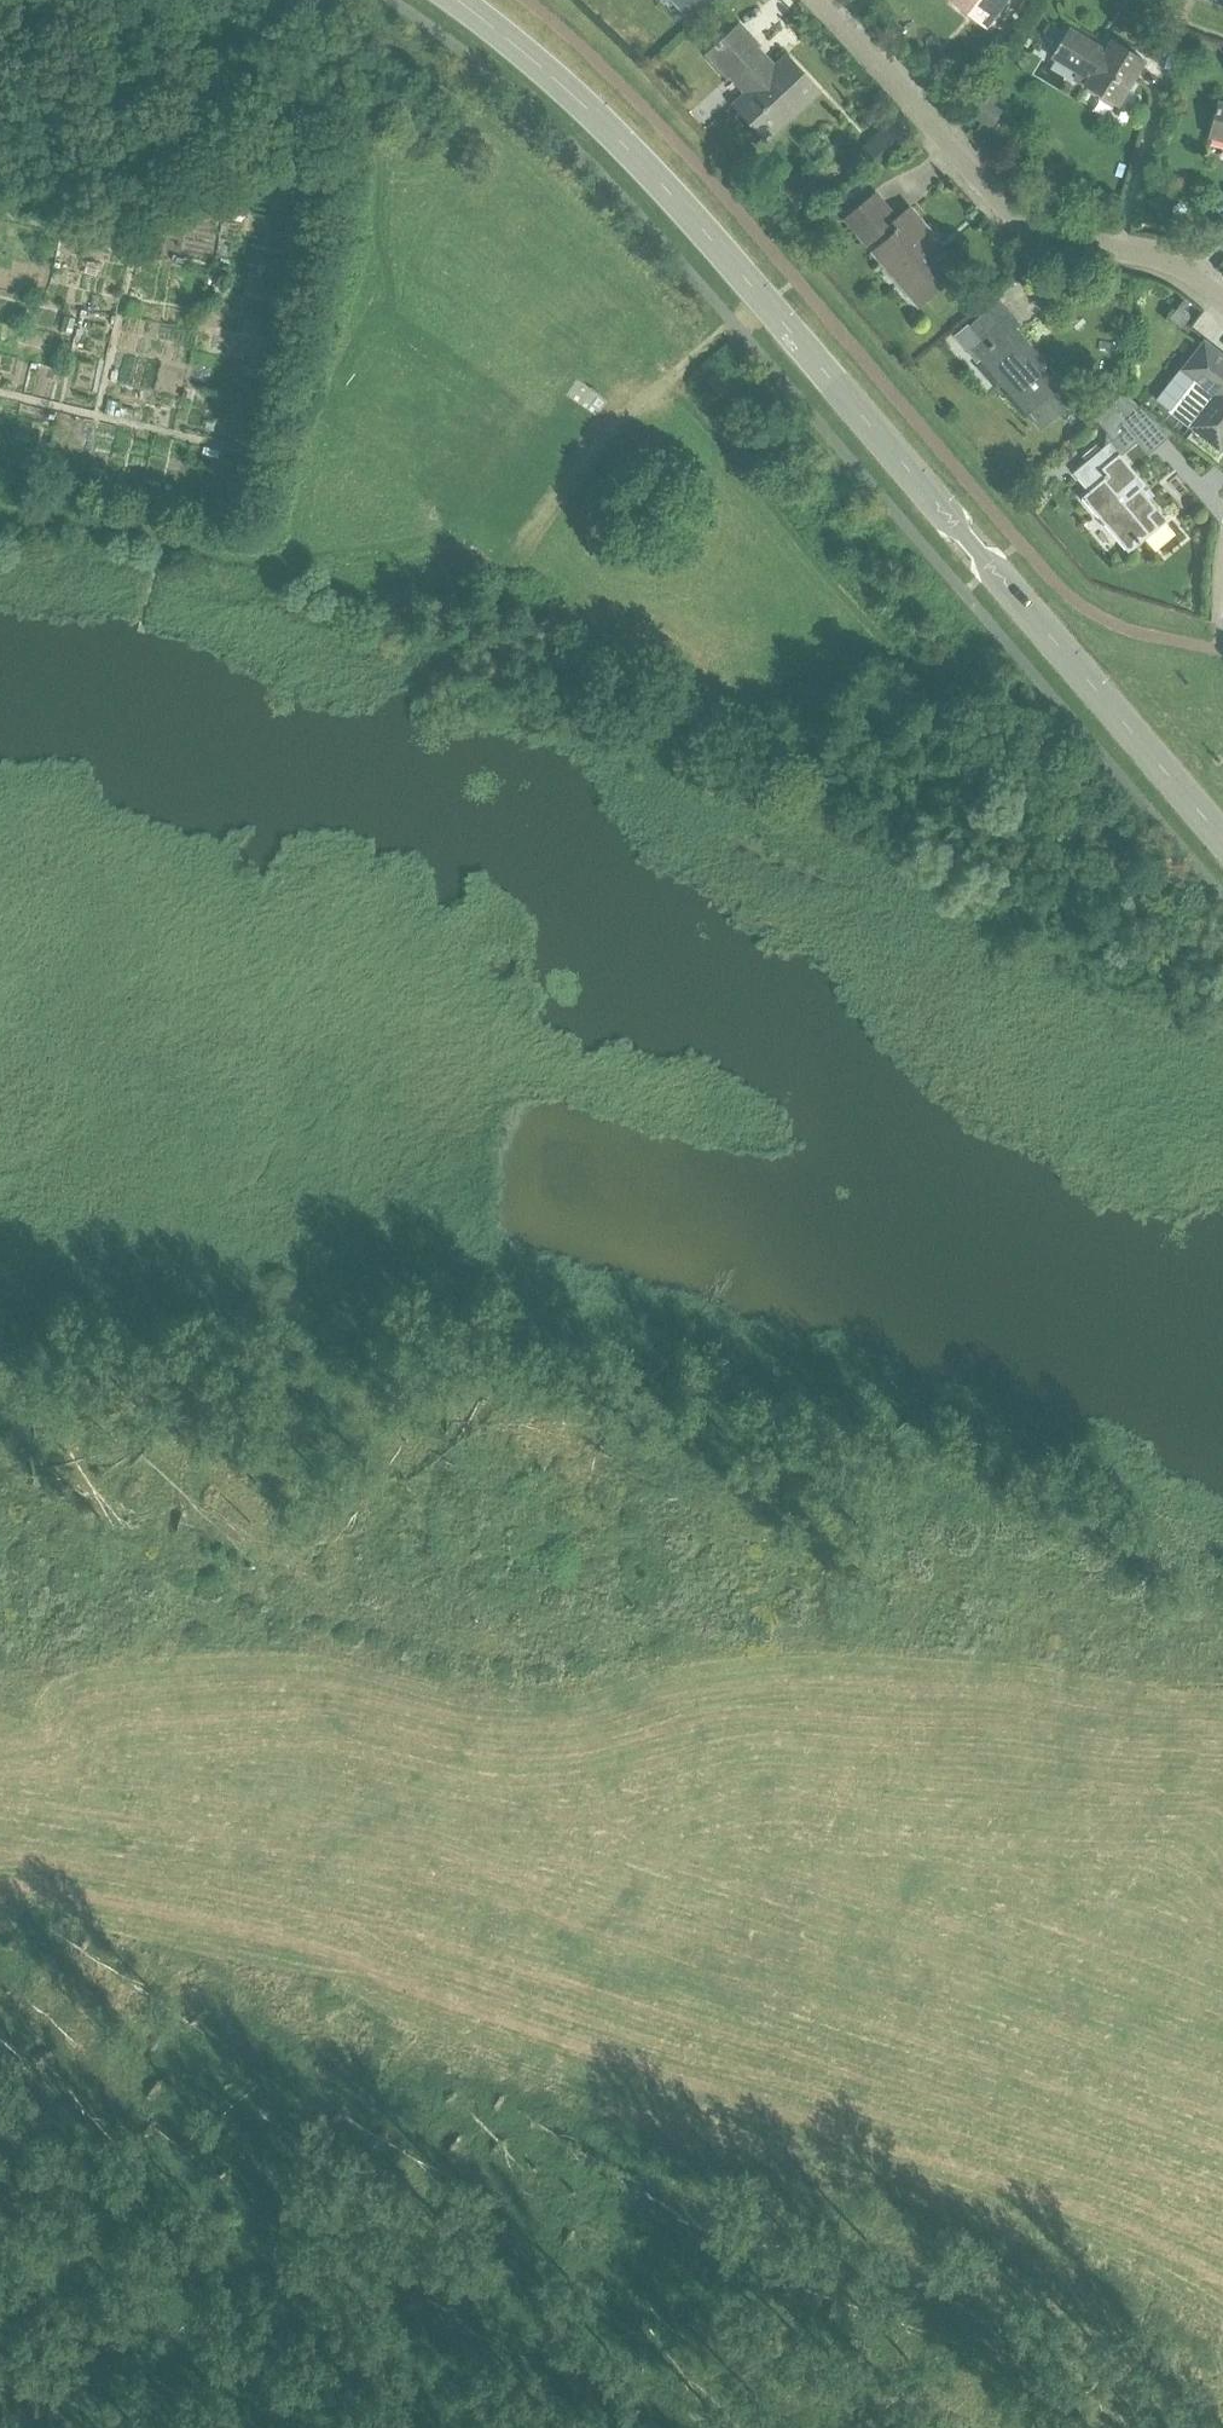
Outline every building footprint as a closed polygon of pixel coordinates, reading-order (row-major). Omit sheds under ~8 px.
[(685,14),(700,0),(672,0),(685,14)] [(959,7),(985,27),(1006,0),(965,0),(959,7)] [(733,106),(765,142),(818,93),(786,57),(770,71),(753,52),(758,48),(738,26),(707,55),(727,78),(729,76),(746,94),(733,106)] [(1086,87),(1117,107),(1145,63),(1113,43),(1106,54),(1070,31),(1053,58),(1090,81),(1086,87)] [(1218,103),(1209,137),(1222,141),(1222,104),(1218,103)] [(861,151),(876,167),(908,139),(893,122),(861,151)] [(866,246),(874,239),(880,246),(873,252),(886,268),(894,262),(909,281),(902,287),(920,307),(949,282),(940,271),(948,264),(936,250),(941,246),(910,209),(897,220),(875,195),(845,221),(866,246)] [(1001,301),(970,327),(991,351),(982,359),(1041,428),(1073,400),(1015,332),(1022,326),(1001,301)] [(1182,329),(1191,318),(1184,312),(1189,305),(1184,301),(1170,319),(1182,329)] [(1169,411),(1190,428),(1221,453),(1222,451),(1222,357),(1204,342),(1181,372),(1193,381),(1169,411)] [(99,406),(98,395),(72,396),(73,408),(99,406)] [(1107,446),(1099,453),(1074,475),(1090,492),(1082,499),(1130,553),(1160,528),(1150,517),(1158,510),(1141,490),(1146,485),(1122,457),(1138,443),(1127,430),(1142,418),(1124,397),(1097,419),(1108,433),(1107,446)]
